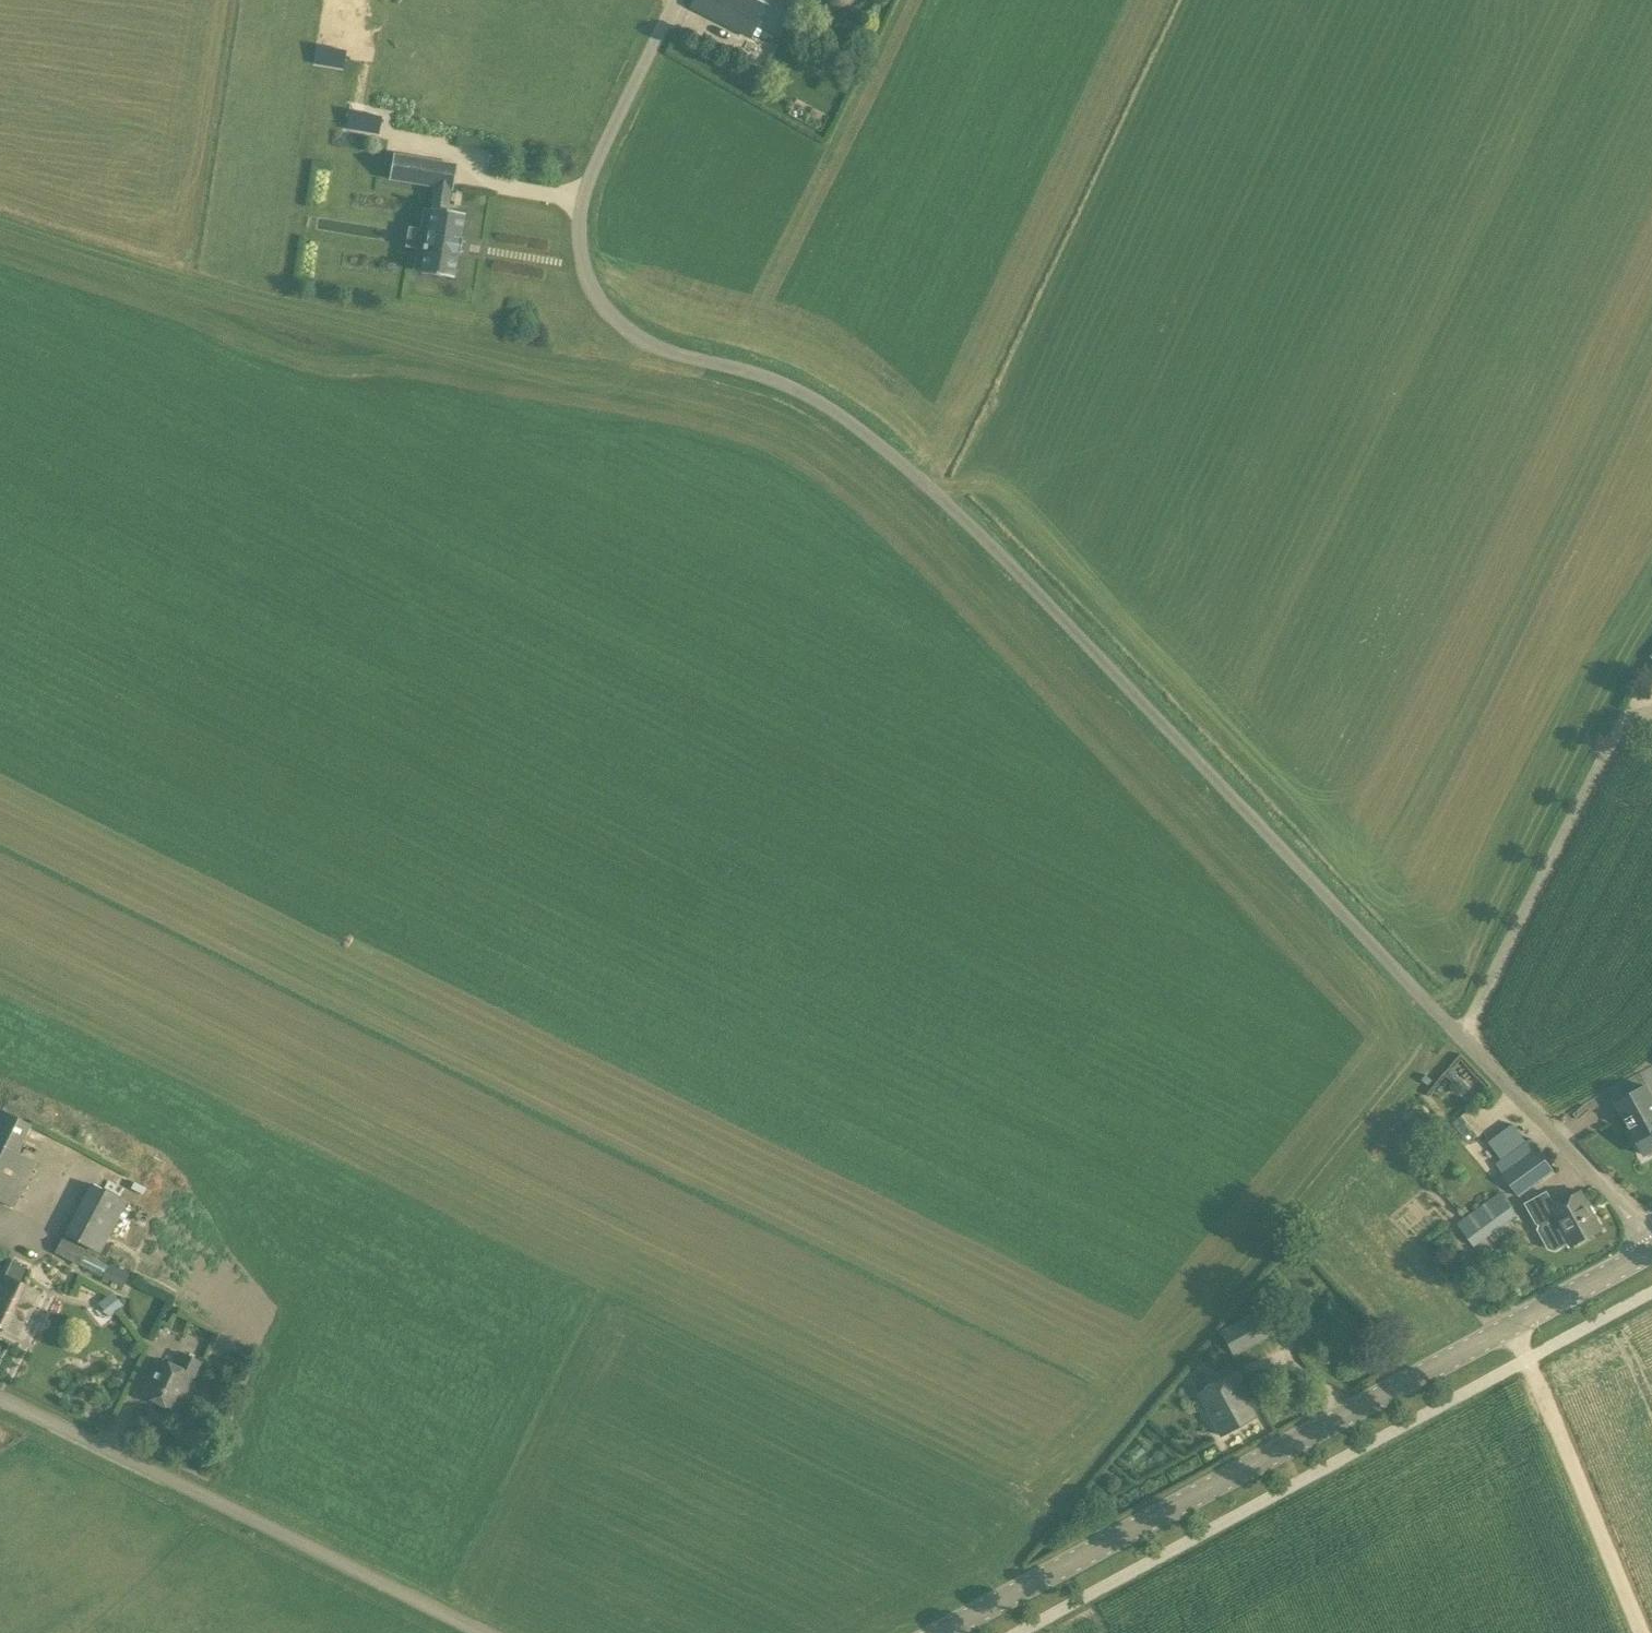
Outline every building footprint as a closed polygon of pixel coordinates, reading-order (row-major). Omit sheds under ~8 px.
[(689,7),(753,39),(772,0),(693,0),(689,7)] [(316,46),(314,63),(343,68),(345,58),(346,51),(316,46)] [(350,111),(347,129),(379,134),(382,117),(350,111)] [(452,187),(456,162),(408,154),(403,178),(437,184),(422,270),(454,276),(465,211),(448,208),(452,187)] [(1631,1130),(1644,1156),(1651,1152),(1651,1095),(1647,1084),(1636,1090),(1615,1102),(1625,1120),(1631,1130)] [(15,1206),(37,1160),(18,1151),(32,1123),(0,1108),(0,1198),(15,1206)] [(1547,1160),(1532,1138),(1495,1163),(1519,1196),(1555,1171),(1547,1160)] [(100,1253),(127,1201),(98,1186),(90,1182),(64,1234),(87,1246),(100,1253)] [(1501,1190),(1457,1223),(1474,1246),(1482,1240),(1518,1214),(1501,1190)] [(1555,1251),(1570,1244),(1572,1247),(1603,1230),(1582,1191),(1550,1208),(1554,1214),(1540,1222),(1537,1229),(1544,1241),(1549,1249),(1555,1251)] [(123,1285),(128,1273),(84,1254),(86,1249),(61,1238),(54,1254),(123,1285)] [(20,1284),(28,1269),(11,1261),(4,1276),(2,1275),(0,1280),(0,1325),(17,1334),(37,1292),(20,1284)] [(115,1290),(100,1302),(112,1315),(126,1304),(115,1290)] [(1267,1305),(1219,1331),(1233,1356),(1281,1330),(1267,1305)] [(188,1389),(194,1375),(202,1360),(183,1350),(175,1366),(159,1358),(142,1395),(175,1411),(185,1388),(188,1389)] [(1255,1417),(1232,1374),(1197,1393),(1221,1436),(1255,1417)]
